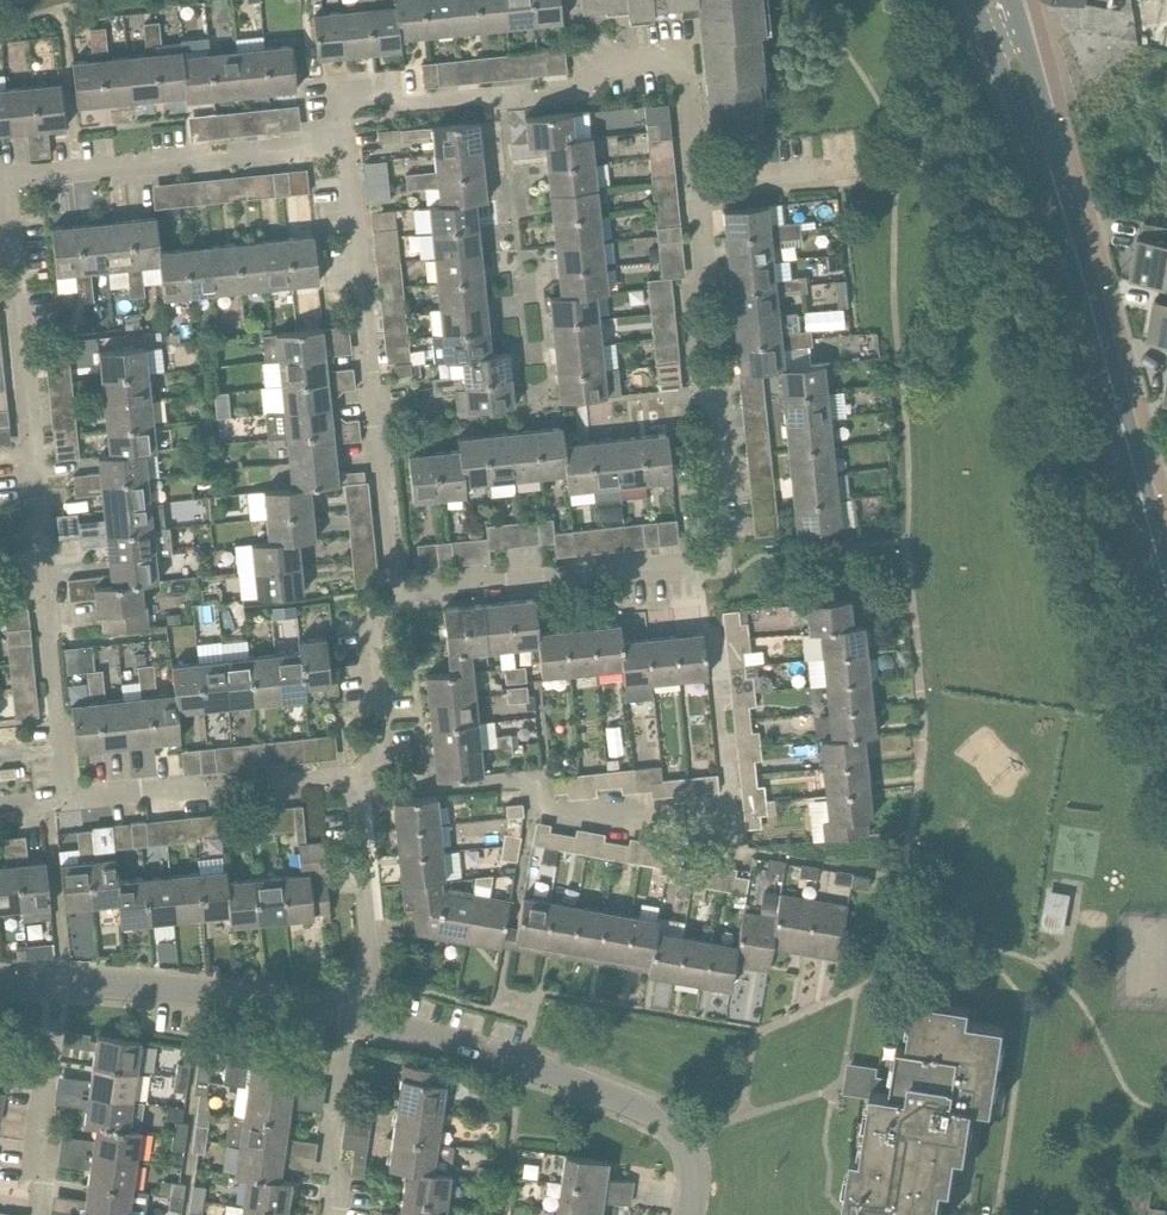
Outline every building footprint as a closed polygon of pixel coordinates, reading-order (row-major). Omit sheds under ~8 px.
[(346,56),(341,11),(322,13),(321,0),(311,0),(318,59),(346,56)] [(400,38),(394,5),(376,7),(375,0),(359,0),(360,3),(367,3),(373,53),(401,50),(400,38)] [(427,36),(423,0),(394,0),(394,5),(400,38),(427,36)] [(454,33),(451,0),(423,0),(427,36),(454,33)] [(481,30),(478,0),(451,0),(454,33),(481,30)] [(509,27),(506,0),(478,0),(481,30),(509,27)] [(535,24),(533,0),(506,0),(509,27),(535,24)] [(535,24),(562,21),(560,0),(533,0),(535,24)] [(707,27),(711,60),(713,83),(706,84),(711,131),(742,128),(742,131),(753,130),(753,127),(761,126),(758,92),(757,80),(763,80),(761,54),(755,55),(753,35),(764,34),(763,22),(760,0),(580,0),(581,9),(616,5),(627,4),(628,16),(653,13),(653,8),(661,7),(705,2),(707,27)] [(346,56),(373,53),(367,3),(360,3),(360,9),(341,11),(346,56)] [(29,23),(10,29),(12,36),(14,44),(33,39),(29,23)] [(145,36),(161,35),(159,23),(144,24),(145,36)] [(91,42),(107,40),(105,28),(90,30),(91,42)] [(159,98),(186,95),(183,56),(183,51),(162,53),(161,35),(145,36),(146,48),(154,47),(159,98)] [(106,103),(132,101),(127,56),(108,58),(107,40),(91,42),(92,54),(101,53),(106,103)] [(297,90),(295,79),(292,45),(266,48),(271,93),(297,90)] [(132,101),(159,98),(154,47),(146,48),(147,54),(127,56),(132,101)] [(241,96),(271,93),(266,48),(237,51),(241,96)] [(215,99),(241,96),(237,51),(210,54),(215,99)] [(531,65),(546,64),(545,52),(529,54),(531,65)] [(77,106),(106,103),(101,53),(92,54),(93,60),(73,62),(77,106)] [(187,101),(215,99),(210,54),(183,56),(186,95),(187,101)] [(477,71),(492,69),(491,57),(476,59),(477,71)] [(423,78),(438,76),(437,63),(422,65),(423,78)] [(532,77),(547,76),(546,64),(531,65),(532,77)] [(478,83),(493,81),(492,69),(477,71),(478,83)] [(424,88),(439,87),(438,76),(423,78),(424,88)] [(66,128),(61,83),(34,86),(41,158),(51,157),(48,130),(66,128)] [(30,160),(41,158),(34,86),(7,89),(11,134),(28,132),(30,160)] [(11,134),(7,89),(0,90),(0,135),(11,134)] [(264,122),(279,121),(278,108),(263,110),(264,122)] [(562,140),(575,138),(573,113),(526,118),(529,146),(546,144),(562,142),(562,140)] [(210,127),(225,126),(224,114),(209,115),(210,127)] [(265,134),(280,132),(279,121),(264,122),(265,134)] [(434,155),(482,150),(479,123),(402,131),(403,140),(432,137),(434,155)] [(660,139),(672,138),(671,123),(659,124),(660,139)] [(648,140),(660,139),(659,124),(647,125),(648,140)] [(211,139),(226,138),(225,126),(210,127),(211,139)] [(549,168),(595,164),(593,137),(575,138),(562,140),(562,142),(546,144),(549,168)] [(407,183),(484,175),(482,150),(434,155),(436,172),(406,175),(407,183)] [(368,159),(369,200),(392,199),(390,158),(368,159)] [(551,194),(598,189),(595,164),(549,168),(551,194)] [(274,185),(290,184),(288,172),(273,174),(274,185)] [(665,190),(677,189),(676,174),(664,175),(665,190)] [(460,204),(476,203),(487,202),(484,175),(407,183),(408,190),(437,187),(439,205),(460,203),(460,204)] [(654,192),(665,190),(664,175),(652,176),(654,192)] [(223,191),(238,189),(237,177),(222,179),(223,191)] [(172,196),(187,194),(186,182),(171,184),(172,196)] [(276,197),(291,196),(290,184),(274,185),(276,197)] [(224,202),(240,201),(238,189),(223,191),(224,202)] [(554,220),(601,215),(598,189),(551,194),(554,220)] [(173,208),(188,206),(187,194),(172,196),(173,208)] [(431,233),(478,228),(476,203),(460,204),(460,203),(439,205),(428,206),(431,233)] [(777,224),(770,225),(768,206),(724,210),(726,239),(777,233),(777,225),(777,224)] [(557,245),(603,240),(601,215),(554,220),(557,245)] [(160,266),(159,253),(156,218),(131,221),(137,274),(143,273),(142,267),(160,266)] [(127,269),(128,286),(144,285),(143,273),(137,274),(131,221),(105,224),(110,271),(127,269)] [(788,224),(790,239),(802,238),(800,223),(788,224)] [(1166,286),(1166,227),(1146,223),(1143,237),(1140,237),(1133,279),(1162,285),(1166,286)] [(91,273),(110,271),(105,224),(80,226),(85,279),(92,279),(91,273)] [(729,265),(774,260),(772,243),(779,242),(778,241),(790,239),(788,224),(777,225),(777,233),(726,239),(729,265)] [(670,242),(682,240),(681,225),(669,226),(670,242)] [(75,274),(77,292),(93,290),(92,279),(85,279),(80,226),(52,229),(56,276),(75,274)] [(659,243),(670,242),(669,226),(657,227),(659,243)] [(434,258),(481,253),(478,228),(431,233),(434,258)] [(387,245),(399,244),(397,229),(386,230),(387,245)] [(375,247),(387,245),(386,230),(374,231),(375,247)] [(292,286),(319,284),(314,236),(287,239),(292,286)] [(267,289),(292,286),(287,239),(262,242),(267,289)] [(559,271),(606,266),(603,240),(557,245),(559,271)] [(242,292),(267,289),(262,242),(237,245),(242,292)] [(216,294),(242,292),(237,245),(211,247),(216,294)] [(191,297),(216,294),(211,247),(186,250),(191,297)] [(163,300),(191,297),(186,250),(159,253),(160,266),(163,300)] [(436,284),(484,279),(481,253),(434,258),(436,284)] [(783,287),(783,280),(782,278),(776,279),(774,260),(729,265),(732,293),(783,287)] [(562,296),(597,295),(609,293),(606,266),(559,271),(562,296)] [(794,278),(795,294),(807,292),(806,277),(794,278)] [(661,295),(673,294),(671,278),(660,280),(661,295)] [(735,320),(780,315),(778,297),(784,296),(784,295),(795,294),(794,278),(783,280),(783,287),(732,293),(735,320)] [(439,311),(486,306),(484,279),(436,284),(439,311)] [(380,290),(403,288),(403,280),(379,282),(380,290)] [(649,296),(661,295),(660,280),(648,281),(649,296)] [(129,288),(130,299),(138,298),(145,297),(144,285),(128,286),(129,288)] [(1162,285),(1160,300),(1157,299),(1149,341),(1166,345),(1166,286),(1162,285)] [(381,298),(404,295),(403,288),(380,290),(381,298)] [(77,292),(78,304),(94,302),(93,290),(77,292)] [(553,324),(599,319),(597,295),(562,296),(550,297),(553,324)] [(442,336),(489,331),(486,306),(439,311),(442,336)] [(788,341),(788,334),(788,332),(781,333),(780,315),(735,320),(738,346),(788,341)] [(555,350),(602,346),(599,319),(553,324),(555,350)] [(278,362),(325,357),(323,341),(350,338),(349,327),(275,335),(278,362)] [(666,346),(678,345),(676,330),(665,331),(666,346)] [(398,347),(410,346),(408,331),(396,332),(398,347)] [(462,361),(491,355),(489,331),(442,336),(445,363),(462,361)] [(654,347),(666,346),(665,331),(653,332),(654,347)] [(799,332),(801,348),(813,347),(811,331),(799,332)] [(386,349),(398,347),(396,332),(384,333),(386,349)] [(780,371),(785,369),(783,351),(790,350),(790,349),(801,348),(799,332),(788,334),(788,341),(738,346),(740,375),(780,371)] [(558,376),(605,371),(602,346),(555,350),(558,376)] [(101,379),(149,374),(146,349),(99,354),(101,379)] [(459,386),(512,380),(509,353),(491,355),(462,361),(463,377),(446,379),(448,394),(460,393),(459,386)] [(280,387),(355,379),(354,370),(327,372),(325,357),(278,362),(280,387)] [(395,377),(412,375),(411,363),(394,365),(395,377)] [(783,397),(828,393),(825,365),(785,369),(780,371),(783,397)] [(561,402),(622,395),(619,369),(605,371),(558,376),(561,402)] [(104,406),(152,401),(149,374),(101,379),(104,406)] [(61,391),(73,390),(71,375),(59,376),(61,391)] [(49,393),(61,391),(59,376),(47,377),(49,393)] [(283,413),(330,409),(329,392),(356,390),(355,379),(280,387),(283,413)] [(448,394),(446,379),(433,380),(435,396),(448,394)] [(468,411),(514,406),(512,380),(459,386),(460,393),(466,392),(468,411)] [(659,392),(682,389),(682,381),(658,383),(659,392)] [(754,408),(766,407),(764,392),(753,393),(754,408)] [(215,394),(217,420),(231,418),(228,393),(215,394)] [(742,409),(754,408),(753,393),(741,394),(742,409)] [(786,424),(831,419),(828,393),(783,397),(786,424)] [(107,431),(154,426),(152,401),(104,406),(107,431)] [(360,430),(359,421),(332,424),(330,409),(283,413),(286,437),(360,430)] [(10,426),(8,410),(0,411),(0,427),(10,426)] [(789,452),(833,447),(831,419),(786,424),(789,452)] [(65,427),(66,443),(78,441),(76,426),(65,427)] [(109,456),(146,454),(157,453),(154,426),(107,431),(109,456)] [(54,444),(66,443),(65,427),(53,429),(54,444)] [(542,478),(566,475),(564,445),(562,427),(538,430),(542,478)] [(288,464),(335,459),(334,444),(361,441),(360,430),(286,437),(288,464)] [(516,480),(542,478),(538,430),(511,432),(516,480)] [(490,483),(516,480),(511,432),(485,435),(490,483)] [(647,483),(672,481),(667,434),(642,436),(647,483)] [(465,486),(490,483),(485,435),(458,438),(459,450),(465,486)] [(620,486),(647,483),(642,436),(615,439),(620,486)] [(595,489),(620,486),(615,439),(590,442),(595,489)] [(568,492),(595,489),(590,442),(564,445),(566,475),(568,492)] [(760,462),(772,461),(770,446),(758,447),(760,462)] [(748,463),(760,462),(758,447),(746,448),(748,463)] [(791,478),(836,473),(833,447),(789,452),(791,478)] [(467,497),(465,486),(459,450),(435,452),(440,500),(467,497)] [(414,502),(440,500),(435,452),(409,455),(414,502)] [(78,486),(148,479),(146,454),(109,456),(97,458),(99,474),(77,476),(78,486)] [(365,483),(365,480),(364,472),(337,475),(335,459),(288,464),(291,489),(310,489),(365,483)] [(794,506),(839,501),(836,473),(791,478),(794,506)] [(104,510),(151,506),(148,479),(78,486),(79,497),(103,494),(104,510)] [(265,520),(313,515),(310,489),(291,489),(262,492),(265,520)] [(360,517),(372,515),(370,500),(358,501),(360,517)] [(765,516),(777,515),(776,500),(764,501),(765,516)] [(348,518),(360,517),(358,501),(347,502),(348,518)] [(754,517),(765,516),(764,501),(752,502),(754,517)] [(839,501),(794,506),(797,533),(842,529),(839,501)] [(84,537),(154,529),(151,506),(104,510),(106,525),(83,527),(84,537)] [(268,544),(298,543),(315,541),(313,515),(265,520),(268,544)] [(539,532),(554,531),(553,519),(537,520),(539,532)] [(644,536),(659,534),(658,522),(643,524),(644,536)] [(487,537),(503,536),(501,524),(486,526),(487,537)] [(593,541),(608,540),(607,528),(591,530),(593,541)] [(110,561),(157,556),(154,529),(84,537),(85,548),(108,545),(110,561)] [(540,544),(555,542),(554,531),(539,532),(540,544)] [(645,548),(660,546),(659,534),(644,536),(645,548)] [(489,549),(504,547),(503,536),(487,537),(489,549)] [(594,553),(609,551),(608,540),(593,541),(594,553)] [(438,555),(453,553),(452,542),(436,543),(438,555)] [(254,573),(301,568),(298,543),(268,544),(251,545),(254,573)] [(365,568),(377,567),(375,552),(364,553),(365,568)] [(353,569),(365,568),(364,553),(352,554),(353,569)] [(439,567),(454,565),(453,553),(438,555),(439,567)] [(70,593),(142,585),(159,583),(157,556),(110,561),(111,576),(68,581),(70,593)] [(254,573),(257,598),(303,594),(301,568),(254,573)] [(105,633),(150,628),(147,608),(145,608),(142,585),(70,593),(70,602),(96,599),(98,615),(103,614),(105,633)] [(539,647),(539,634),(535,600),(508,602),(513,650),(539,647)] [(837,629),(852,628),(849,601),(806,605),(809,635),(820,633),(837,632),(837,629)] [(488,652),(513,650),(508,602),(483,605),(486,637),(488,652)] [(447,641),(486,637),(483,605),(444,609),(447,641)] [(724,626),(741,625),(739,611),(723,613),(724,626)] [(598,672),(622,669),(621,659),(624,658),(623,642),(621,625),(593,628),(598,672)] [(823,657),(866,653),(863,626),(852,628),(837,629),(837,632),(820,633),(823,657)] [(571,674),(598,672),(593,628),(567,631),(571,674)] [(20,645),(32,644),(30,629),(18,630),(20,645)] [(20,645),(18,630),(6,631),(8,646),(20,645)] [(542,678),(571,674),(567,631),(539,634),(539,647),(542,678)] [(680,679),(707,676),(708,676),(703,634),(675,637),(680,679)] [(450,673),(472,671),(471,654),(488,652),(486,637),(447,641),(450,673)] [(653,682),(680,679),(675,637),(649,640),(653,682)] [(304,669),(306,688),(331,686),(326,638),(298,641),(299,652),(300,670),(304,669)] [(624,685),(653,682),(649,640),(623,642),(624,658),(621,659),(622,669),(624,685)] [(87,673),(94,672),(92,648),(76,650),(78,674),(87,673)] [(307,699),(306,688),(304,669),(300,670),(299,652),(276,655),(280,702),(307,699)] [(729,668),(745,666),(744,653),(727,655),(729,668)] [(825,686),(869,682),(866,653),(823,657),(825,686)] [(255,704),(280,702),(276,655),(250,657),(255,704)] [(229,707),(255,704),(250,657),(224,660),(229,707)] [(204,710),(229,707),(224,660),(199,663),(204,710)] [(178,712),(204,710),(199,663),(171,665),(174,694),(176,694),(178,712)] [(147,667),(138,667),(140,681),(156,680),(154,666),(147,667)] [(730,680),(746,679),(745,666),(729,668),(730,680)] [(517,683),(527,682),(526,667),(515,668),(517,683)] [(507,684),(517,683),(515,668),(505,669),(507,684)] [(94,672),(87,673),(89,686),(104,685),(103,671),(94,672)] [(428,702),(475,697),(472,671),(450,673),(426,676),(428,702)] [(157,696),(156,680),(140,681),(141,691),(148,691),(154,743),(181,741),(178,712),(176,694),(174,694),(157,696)] [(828,712),(871,708),(869,682),(825,686),(828,712)] [(25,699),(37,698),(36,683),(24,684),(25,699)] [(13,700),(25,699),(24,684),(12,685),(13,700)] [(106,701),(104,685),(89,686),(90,697),(97,696),(102,749),(128,746),(123,699),(106,701)] [(519,703),(529,702),(527,687),(517,688),(519,703)] [(509,704),(519,703),(517,688),(507,689),(509,704)] [(128,746),(154,743),(148,691),(141,691),(141,698),(123,699),(128,746)] [(76,752),(102,749),(97,696),(90,697),(91,704),(72,706),(76,752)] [(431,728),(478,723),(475,697),(428,702),(431,728)] [(735,722),(750,720),(749,707),(733,709),(735,722)] [(831,740),(863,738),(874,737),(871,708),(828,712),(831,740)] [(736,735),(752,733),(750,720),(735,722),(736,735)] [(434,754),(481,749),(478,723),(431,728),(434,754)] [(498,747),(512,746),(511,735),(497,737),(498,747)] [(303,751),(318,750),(317,738),(302,739),(303,751)] [(823,769),(866,765),(863,738),(831,740),(820,741),(823,769)] [(252,756),(267,755),(266,743),(251,745),(252,756)] [(498,757),(513,756),(512,746),(498,747),(498,757)] [(201,762),(216,760),(215,748),(200,750),(201,762)] [(437,780),(483,775),(481,749),(434,754),(437,780)] [(304,763),(320,761),(318,750),(303,751),(304,763)] [(253,768),(268,767),(267,755),(252,756),(253,768)] [(202,773),(217,772),(216,760),(201,762),(202,773)] [(740,776),(756,774),(755,762),(739,763),(740,776)] [(825,795),(868,790),(866,765),(823,769),(825,795)] [(609,789),(621,788),(620,771),(607,772),(609,789)] [(597,790),(609,789),(607,772),(595,774),(597,790)] [(742,789),(757,787),(756,774),(740,776),(742,789)] [(706,793),(719,792),(718,775),(704,776),(706,793)] [(554,795),(568,793),(566,777),(552,778),(554,795)] [(664,797),(677,796),(675,779),(663,781),(664,797)] [(652,799),(664,797),(663,781),(650,782),(652,799)] [(828,822),(823,823),(825,841),(867,837),(866,820),(871,820),(868,790),(825,795),(828,822)] [(397,830),(439,826),(436,798),(394,802),(397,830)] [(508,819),(524,817),(523,804),(506,806),(508,819)] [(241,825),(256,823),(255,811),(240,813),(241,825)] [(746,830),(762,828),(760,816),(745,818),(746,830)] [(187,830),(202,829),(201,817),(186,818),(187,830)] [(297,831),(306,830),(304,818),(296,819),(297,831)] [(133,836),(148,834),(147,822),(132,824),(133,836)] [(242,836),(258,835),(256,823),(241,825),(242,836)] [(400,858),(442,854),(439,826),(397,830),(400,858)] [(188,842),(203,840),(202,829),(187,830),(188,842)] [(78,843),(94,842),(92,830),(77,831),(78,843)] [(547,849),(560,851),(563,834),(550,832),(547,849)] [(134,847),(149,846),(148,834),(133,836),(134,847)] [(503,847),(519,850),(521,837),(506,834),(503,847)] [(560,851),(573,853),(576,836),(563,834),(560,851)] [(23,909),(50,907),(45,862),(28,864),(25,837),(16,838),(23,909)] [(23,909),(16,838),(4,839),(7,866),(0,867),(0,912),(23,909)] [(601,858),(614,860),(617,844),(604,841),(601,858)] [(120,893),(118,882),(116,859),(96,861),(94,842),(78,843),(80,855),(87,854),(92,906),(119,903),(117,893),(120,893)] [(281,877),(286,921),(314,918),(314,914),(330,912),(323,843),(298,846),(301,875),(281,877)] [(614,860),(626,862),(629,846),(617,844),(614,860)] [(501,859),(517,862),(519,850),(503,847),(501,859)] [(655,867),(667,869),(670,853),(658,851),(655,867)] [(65,909),(92,906),(87,854),(80,855),(80,862),(60,864),(65,909)] [(442,881),(445,881),(442,854),(400,858),(402,885),(442,881)] [(767,871),(784,874),(786,865),(769,861),(767,871)] [(679,883),(692,886),(695,869),(682,867),(679,883)] [(800,876),(817,880),(819,870),(802,867),(800,876)] [(692,886),(705,888),(707,872),(695,869),(692,886)] [(204,918),(230,915),(227,882),(226,871),(199,874),(204,918)] [(175,921),(204,918),(199,874),(171,877),(175,921)] [(854,877),(836,874),(834,883),(851,886),(854,877)] [(475,885),(491,887),(493,876),(477,878),(475,885)] [(149,923),(175,921),(171,877),(145,879),(149,923)] [(259,924),(286,921),(281,877),(255,880),(259,924)] [(734,893),(747,895),(749,879),(736,877),(734,893)] [(870,878),(854,877),(851,886),(868,890),(870,878)] [(121,926),(149,923),(145,879),(118,882),(120,893),(117,893),(119,903),(121,926)] [(231,927),(259,924),(255,880),(227,882),(230,915),(231,927)] [(418,934),(466,942),(473,897),(443,892),(442,881),(402,885),(405,910),(415,909),(418,934)] [(1043,928),(1066,931),(1073,890),(1050,886),(1043,928)] [(466,942),(502,949),(511,901),(473,894),(473,897),(466,942)] [(793,943),(806,945),(814,900),(781,894),(777,918),(775,929),(777,930),(773,948),(791,951),(793,943)] [(516,939),(542,944),(550,901),(523,897),(516,939)] [(814,900),(806,945),(805,954),(824,957),(826,949),(841,951),(849,906),(814,900)] [(542,944),(569,948),(577,906),(550,901),(542,944)] [(569,948),(596,953),(603,911),(577,906),(569,948)] [(596,953),(623,958),(630,916),(603,911),(596,953)] [(771,963),(773,948),(777,930),(775,929),(777,918),(744,912),(738,946),(734,965),(754,969),(756,960),(771,963)] [(623,958),(650,963),(652,951),(654,951),(657,932),(659,921),(630,916),(623,958)] [(648,974),(676,979),(684,937),(657,932),(654,951),(652,951),(650,963),(648,974)] [(676,979),(705,984),(713,942),(684,937),(676,979)] [(713,942),(705,984),(730,988),(734,965),(738,946),(713,942)] [(956,1154),(965,1156),(973,1108),(992,1111),(1004,1028),(968,1022),(970,1008),(914,999),(906,1047),(897,1045),(891,1084),(873,1081),(875,1070),(850,1066),(846,1091),(870,1095),(861,1157),(851,1156),(844,1206),(880,1211),(880,1214),(937,1214),(941,1187),(951,1188),(956,1154)] [(66,1042),(91,1044),(92,1030),(67,1027),(66,1042)] [(93,1067),(136,1073),(140,1042),(97,1036),(93,1067)] [(248,1090),(291,1096),(296,1063),(252,1057),(248,1090)] [(226,1080),(246,1084),(251,1064),(230,1059),(226,1080)] [(176,1078),(188,1080),(190,1066),(178,1064),(176,1078)] [(89,1095),(132,1101),(136,1073),(93,1067),(89,1095)] [(196,1081),(208,1082),(210,1069),(198,1067),(196,1081)] [(57,1100),(83,1104),(87,1076),(61,1072),(57,1100)] [(174,1091),(186,1093),(188,1080),(176,1078),(174,1091)] [(397,1109),(440,1115),(444,1085),(401,1079),(397,1109)] [(194,1094),(206,1096),(208,1082),(196,1081),(194,1094)] [(244,1118),(287,1124),(291,1096),(248,1090),(244,1118)] [(361,1105),(373,1106),(375,1093),(363,1091),(361,1105)] [(139,1130),(128,1129),(132,1101),(89,1095),(85,1126),(96,1128),(139,1135),(139,1130)] [(359,1118),(371,1120),(373,1106),(361,1105),(359,1118)] [(392,1139),(436,1145),(440,1115),(397,1109),(392,1139)] [(240,1147),(283,1153),(287,1124),(244,1118),(240,1147)] [(173,1136),(185,1138),(187,1125),(175,1123),(173,1136)] [(194,1139),(206,1141),(208,1128),(196,1126),(194,1139)] [(92,1156),(135,1162),(139,1135),(96,1128),(92,1156)] [(63,1134),(62,1163),(87,1163),(88,1135),(63,1134)] [(171,1150),(183,1151),(185,1138),(173,1136),(171,1150)] [(192,1153),(204,1154),(206,1141),(194,1139),(192,1153)] [(421,1170),(432,1172),(436,1145),(392,1139),(388,1168),(406,1171),(420,1173),(421,1170)] [(262,1177),(279,1179),(283,1153),(240,1147),(235,1177),(247,1178),(261,1181),(262,1177)] [(352,1163),(365,1165),(367,1151),(354,1149),(352,1163)] [(88,1186),(130,1192),(135,1162),(92,1156),(88,1186)] [(561,1184),(632,1195),(634,1182),(605,1178),(608,1162),(565,1156),(561,1184)] [(351,1177),(363,1178),(365,1165),(352,1163),(351,1177)] [(402,1200),(447,1206),(451,1175),(432,1172),(421,1170),(420,1173),(406,1171),(402,1200)] [(1127,1204),(1150,1208),(1155,1180),(1132,1176),(1127,1204)] [(243,1207),(286,1214),(291,1182),(279,1179),(262,1177),(261,1181),(247,1178),(243,1207)] [(171,1197),(183,1198),(185,1185),(173,1183),(171,1197)] [(589,1214),(600,1214),(602,1201),(630,1205),(632,1195),(561,1184),(557,1210),(589,1214)] [(96,1214),(127,1214),(130,1192),(88,1186),(84,1213),(96,1214)] [(191,1200),(203,1201),(205,1188),(193,1186),(191,1200)] [(149,1193),(135,1192),(134,1214),(147,1214),(149,1193)] [(169,1210),(181,1212),(183,1198),(171,1197),(169,1210)] [(189,1213),(201,1214),(203,1201),(191,1200),(189,1213)] [(447,1206),(402,1200),(400,1214),(445,1214),(447,1206)] [(241,1203),(228,1202),(227,1214),(240,1214),(241,1203)] [(286,1214),(243,1207),(241,1214),(286,1214)]
